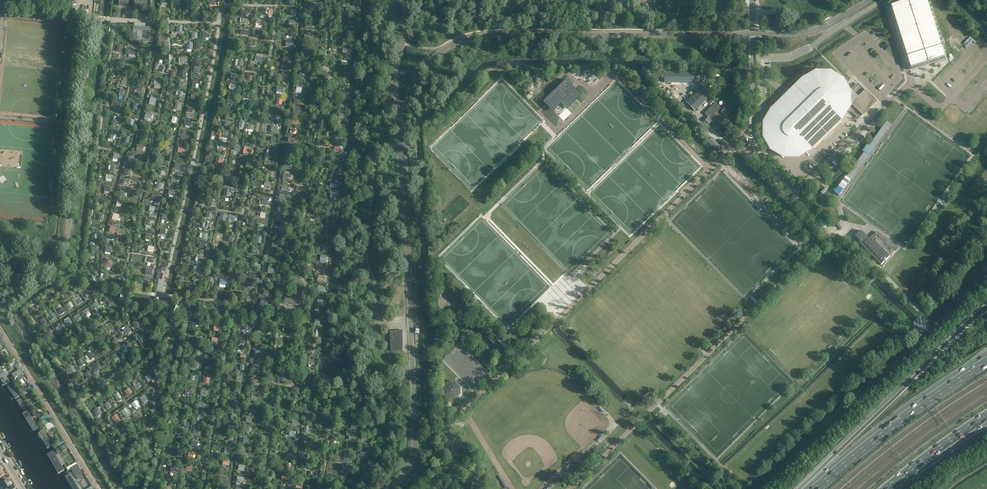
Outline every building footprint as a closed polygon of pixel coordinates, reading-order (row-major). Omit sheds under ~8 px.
[(147,0),(135,0),(135,8),(146,8),(147,0)] [(927,0),(910,0),(892,6),(912,68),(912,71),(946,60),(927,0)] [(150,35),(150,27),(133,26),(133,40),(142,41),(143,37),(142,37),(142,35),(150,35)] [(349,39),(342,38),(342,37),(336,36),(335,37),(337,38),(336,41),(342,41),(341,44),(348,45),(349,39)] [(256,57),(256,56),(254,62),(263,63),(264,55),(257,54),(256,57)] [(288,58),(284,57),(283,60),(282,59),(282,63),(288,64),(288,61),(291,61),(291,56),(288,56),(288,58)] [(165,68),(158,64),(155,69),(162,73),(165,68)] [(286,80),(287,72),(283,71),(282,74),(281,73),(281,77),(279,77),(279,81),(282,81),(282,80),(286,80)] [(664,73),(664,82),(694,83),(694,74),(664,73)] [(842,116),(849,106),(849,95),(849,92),(842,81),(831,74),(817,74),(806,80),(807,82),(808,83),(807,84),(793,98),(778,113),(777,113),(776,114),(775,113),(773,113),(767,123),(766,137),(773,148),(785,155),(798,155),(809,149),(808,147),(807,146),(808,147),(814,149),(823,140),(825,140),(833,132),(833,130),(842,121),(840,116),(842,116)] [(162,82),(155,80),(154,85),(155,86),(154,89),(160,90),(160,87),(161,87),(162,82)] [(567,80),(545,102),(559,116),(581,95),(567,80)] [(863,116),(877,102),(866,90),(865,91),(859,85),(854,90),(853,91),(859,98),(853,104),(857,108),(852,112),(859,119),(863,115),(863,116)] [(694,111),(710,96),(711,95),(707,91),(703,86),(686,102),(690,107),(694,111)] [(710,119),(719,110),(726,117),(735,108),(730,103),(723,110),(716,103),(705,114),(708,117),(705,121),(708,124),(712,121),(710,119)] [(151,120),(153,114),(146,112),(145,118),(144,120),(150,122),(151,120)] [(245,121),(245,123),(239,122),(238,128),(239,128),(239,129),(243,130),(243,129),(244,129),(245,124),(247,125),(247,122),(245,121)] [(148,130),(142,128),(140,136),(146,138),(148,130)] [(720,146),(712,138),(707,142),(716,150),(720,146)] [(222,165),(224,157),(219,156),(219,157),(217,157),(216,163),(218,163),(218,164),(222,165)] [(132,170),(125,168),(124,174),(124,175),(129,176),(130,176),(132,170)] [(264,199),(264,198),(260,197),(259,204),(261,205),(267,206),(268,200),(264,199)] [(780,230),(786,237),(789,235),(784,228),(780,230)] [(888,258),(869,239),(868,240),(866,237),(867,236),(861,231),(856,237),(861,242),(861,241),(864,244),(862,246),(881,265),(888,258)] [(202,263),(204,256),(197,255),(195,261),(202,263)] [(276,258),(269,256),(267,264),(272,264),(272,262),(275,262),(276,258)] [(226,281),(221,280),(221,278),(218,277),(217,284),(219,285),(219,288),(225,289),(226,281)] [(555,314),(583,287),(572,277),(561,288),(565,293),(550,308),(555,314)] [(301,306),(302,298),(285,296),(284,304),(301,306)] [(69,310),(74,307),(71,302),(66,305),(69,310)] [(97,302),(92,305),(96,312),(103,308),(101,306),(100,306),(97,302)] [(57,318),(54,313),(53,314),(52,312),(49,314),(50,316),(48,317),(51,321),(57,318)] [(79,314),(73,317),(76,321),(78,324),(82,321),(81,318),(82,318),(79,314)] [(65,323),(64,323),(67,327),(72,323),(70,319),(70,320),(68,318),(64,321),(65,323)] [(203,328),(204,321),(197,319),(196,326),(203,328)] [(140,324),(135,320),(132,325),(136,329),(140,324)] [(123,331),(125,335),(131,332),(128,326),(125,328),(125,327),(122,329),(123,331)] [(390,339),(390,340),(390,351),(398,351),(402,350),(402,343),(402,331),(396,331),(390,331),(390,339)] [(145,332),(138,337),(141,341),(148,337),(145,332)] [(120,336),(117,333),(112,336),(116,342),(121,339),(119,338),(120,336)] [(85,357),(89,362),(95,358),(91,353),(85,357)] [(120,359),(116,354),(111,357),(115,362),(120,359)] [(17,362),(11,365),(13,368),(17,367),(18,370),(12,373),(15,378),(18,376),(20,380),(25,377),(17,362)] [(154,363),(150,365),(153,372),(158,369),(154,363)] [(75,368),(74,366),(72,367),(71,365),(67,367),(68,369),(68,370),(71,374),(76,371),(74,369),(75,368)] [(95,373),(101,370),(98,365),(92,369),(95,373)] [(0,368),(0,373),(7,384),(11,382),(2,367),(0,368)] [(89,371),(84,375),(88,380),(93,376),(89,371)] [(289,382),(290,372),(278,371),(277,381),(289,382)] [(26,393),(33,390),(29,381),(22,384),(26,393)] [(459,394),(459,387),(455,383),(448,383),(444,387),(444,394),(448,398),(455,398),(459,394)] [(11,385),(7,387),(15,399),(19,396),(11,385)] [(130,388),(124,392),(128,397),(133,393),(130,388)] [(144,396),(139,399),(143,404),(148,400),(144,396)] [(20,398),(17,400),(24,411),(27,409),(20,398)] [(141,407),(136,401),(131,404),(135,409),(136,410),(141,407)] [(112,407),(109,402),(104,406),(108,411),(112,407)] [(98,417),(103,414),(100,409),(99,410),(98,408),(94,410),(96,412),(95,413),(95,414),(94,414),(97,418),(98,417)] [(126,408),(121,412),(125,417),(126,419),(130,416),(129,414),(130,414),(126,408)] [(27,411),(23,414),(34,431),(38,428),(27,411)] [(349,416),(344,411),(341,414),(346,419),(349,416)] [(48,413),(40,418),(44,425),(52,420),(48,413)] [(120,419),(117,414),(111,418),(115,423),(115,422),(117,425),(121,422),(120,420),(120,419)] [(610,444),(633,422),(629,417),(606,440),(610,444)] [(106,420),(101,422),(105,428),(110,426),(106,420)] [(358,427),(352,421),(348,425),(354,431),(358,427)] [(52,445),(43,431),(39,434),(39,435),(39,436),(39,437),(40,437),(41,438),(42,439),(48,448),(52,445)] [(64,470),(53,452),(50,454),(51,456),(49,457),(59,473),(64,470)] [(77,465),(71,469),(76,477),(82,473),(77,465)] [(65,476),(73,488),(80,488),(70,473),(65,476)] [(1,488),(7,488),(10,486),(5,478),(0,481),(0,487),(1,488)]
